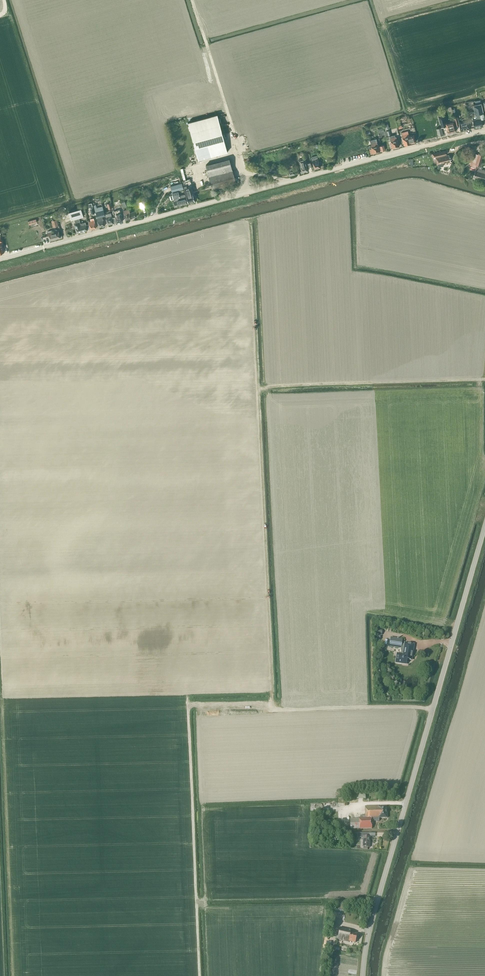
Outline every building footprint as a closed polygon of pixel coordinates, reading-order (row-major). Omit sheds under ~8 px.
[(473,128),(482,126),(481,120),(481,119),(484,118),(483,114),(481,103),(474,104),(473,105),(476,119),(472,119),(473,128)] [(227,151),(225,143),(217,114),(188,122),(198,159),(227,151)] [(441,127),(446,126),(445,123),(443,114),(438,115),(441,127)] [(461,119),(462,122),(459,122),(458,116),(453,117),(455,126),(459,125),(460,130),(469,128),(468,123),(468,121),(468,117),(461,119)] [(453,121),(445,123),(446,126),(448,133),(452,132),(453,132),(454,132),(454,131),(455,131),(453,124),(453,121)] [(404,145),(410,143),(416,142),(414,134),(409,136),(408,130),(401,132),(402,138),(404,145)] [(394,135),(389,136),(390,141),(392,148),(399,146),(397,139),(396,137),(395,137),(394,135)] [(371,146),(368,146),(370,154),(373,153),(380,151),(380,149),(379,146),(378,144),(378,145),(376,139),(370,140),(371,143),(370,143),(371,146)] [(445,150),(432,153),(433,157),(435,157),(435,158),(437,164),(438,167),(443,166),(442,163),(450,161),(448,155),(443,156),(443,155),(446,154),(445,150)] [(474,157),(475,153),(473,152),(469,166),(476,168),(473,177),(478,179),(481,169),(482,167),(479,166),(481,159),(474,157)] [(314,169),(320,167),(317,155),(311,157),(314,169)] [(229,158),(205,165),(209,176),(212,190),(236,183),(232,170),(229,158)] [(302,172),(308,171),(306,165),(305,162),(304,158),(298,160),(299,162),(300,167),(302,172)] [(289,176),(295,174),(293,167),(292,163),(285,165),(286,169),(287,172),(288,172),(289,176)] [(192,193),(192,192),(193,192),(190,178),(182,181),(184,188),(187,200),(188,203),(194,201),(193,196),(193,193),(192,193)] [(172,192),(183,189),(182,183),(170,186),(172,192)] [(187,203),(188,203),(187,200),(186,200),(186,198),(185,198),(184,194),(179,195),(178,191),(172,193),(174,201),(173,201),(174,207),(187,203)] [(99,227),(104,225),(102,218),(102,216),(104,216),(102,206),(96,207),(96,205),(94,205),(97,217),(96,217),(99,227)] [(119,209),(117,209),(117,207),(113,208),(114,210),(115,214),(114,214),(116,222),(122,220),(122,217),(124,217),(123,214),(121,215),(120,213),(119,209)] [(75,209),(69,211),(71,219),(74,219),(79,217),(83,216),(81,210),(81,208),(75,209)] [(129,209),(123,210),(125,219),(131,218),(131,217),(136,216),(135,211),(130,212),(129,209)] [(107,224),(113,223),(116,222),(114,216),(112,217),(110,213),(107,213),(105,214),(105,217),(107,224)] [(74,224),(74,226),(75,226),(76,233),(87,230),(85,222),(80,223),(79,220),(75,221),(75,223),(74,223),(74,224)] [(49,240),(60,237),(58,229),(51,231),(51,230),(47,231),(48,232),(47,232),(49,240)] [(395,663),(406,665),(407,660),(412,661),(414,644),(404,642),(404,644),(401,644),(402,639),(390,637),(389,646),(401,648),(400,649),(400,650),(401,652),(401,653),(401,654),(396,653),(395,663)] [(356,799),(366,799),(366,790),(356,790),(356,799)] [(387,818),(386,808),(386,807),(378,807),(378,806),(365,806),(365,816),(360,816),(360,819),(350,819),(350,829),(371,828),(371,820),(379,820),(379,818),(387,818)] [(370,837),(369,837),(369,833),(357,833),(357,837),(361,837),(361,838),(363,838),(362,847),(363,847),(363,850),(367,850),(367,847),(369,847),(370,837)] [(355,943),(357,934),(350,933),(351,930),(340,927),(337,939),(348,942),(348,941),(355,943)]
